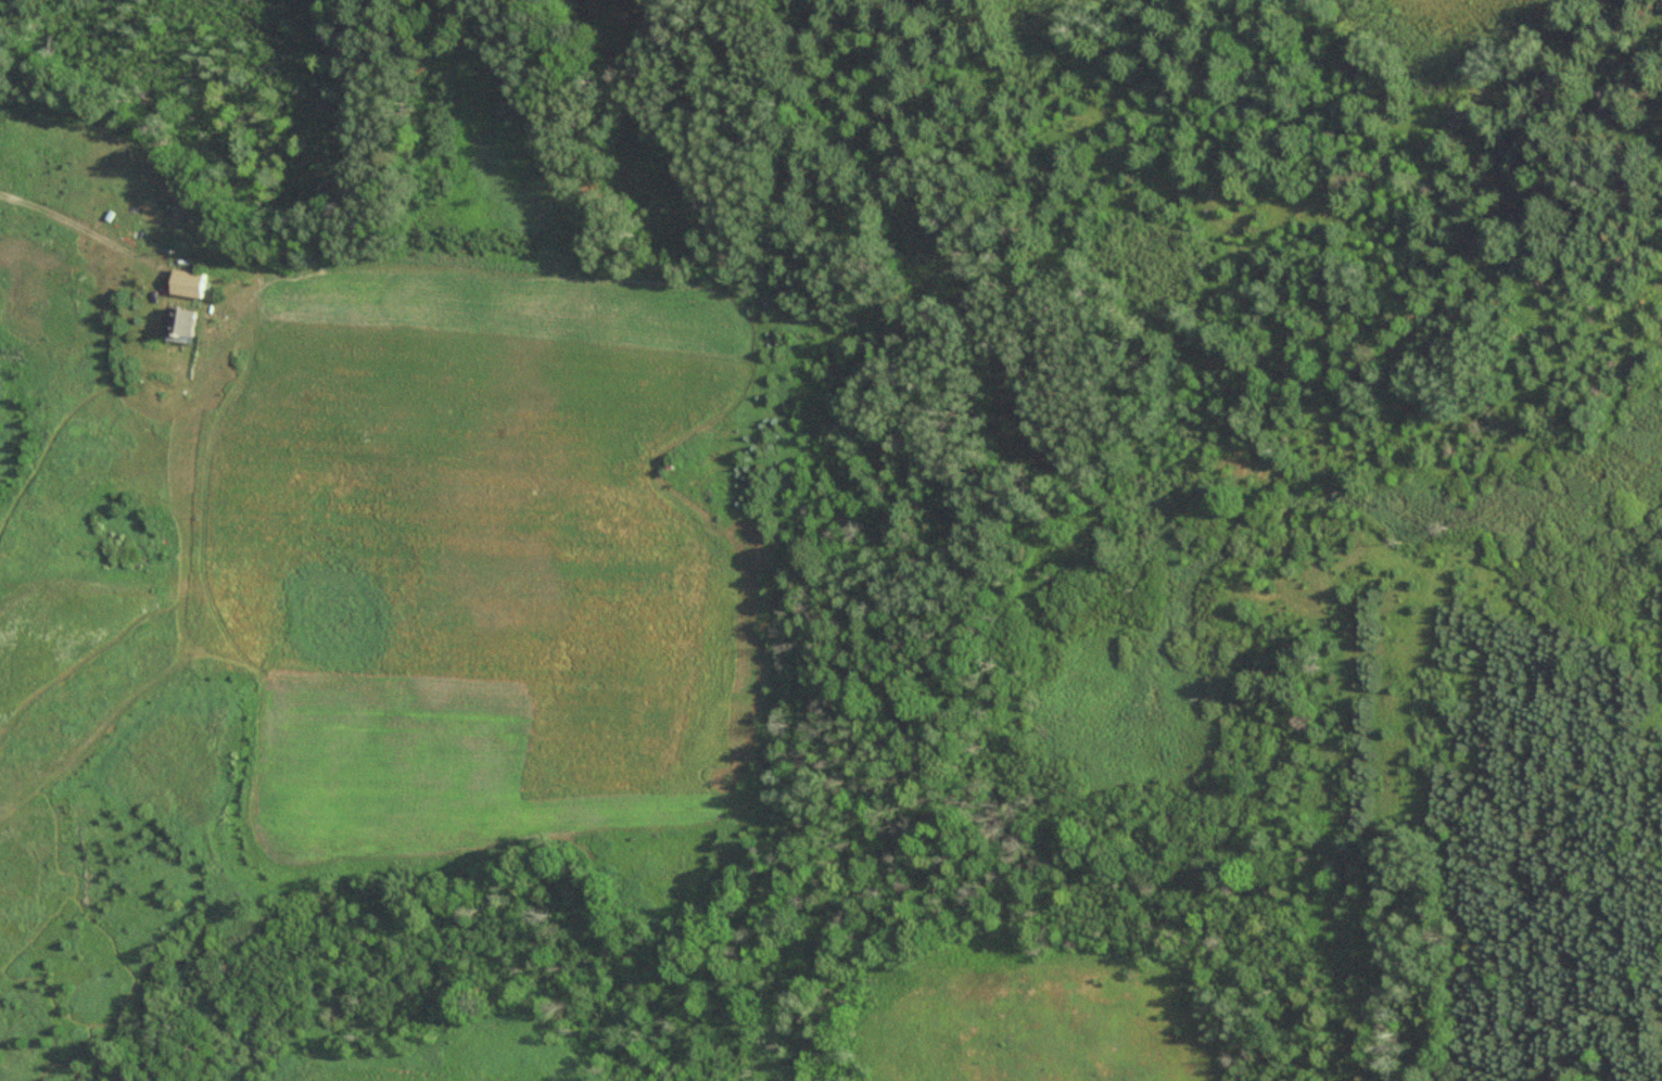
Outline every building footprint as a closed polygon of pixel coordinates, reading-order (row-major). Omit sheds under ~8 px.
[(178,341),(204,341),(204,308),(178,308),(178,341)]
